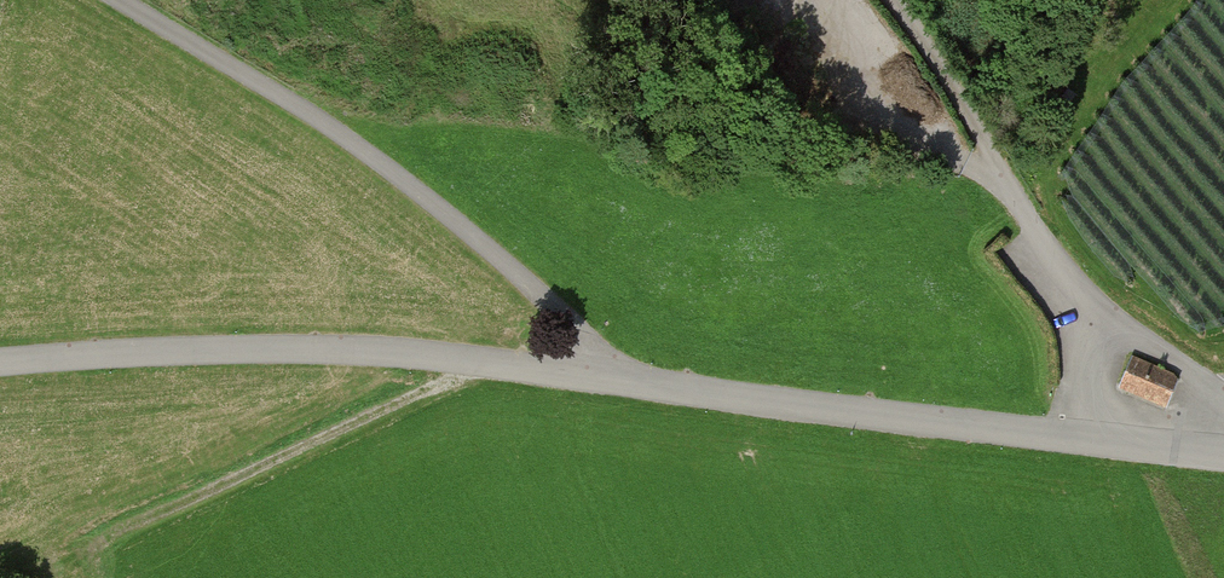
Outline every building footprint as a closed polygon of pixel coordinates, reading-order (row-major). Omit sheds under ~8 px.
[(1131,359),(1117,389),(1162,409),(1175,380),(1131,359)]
